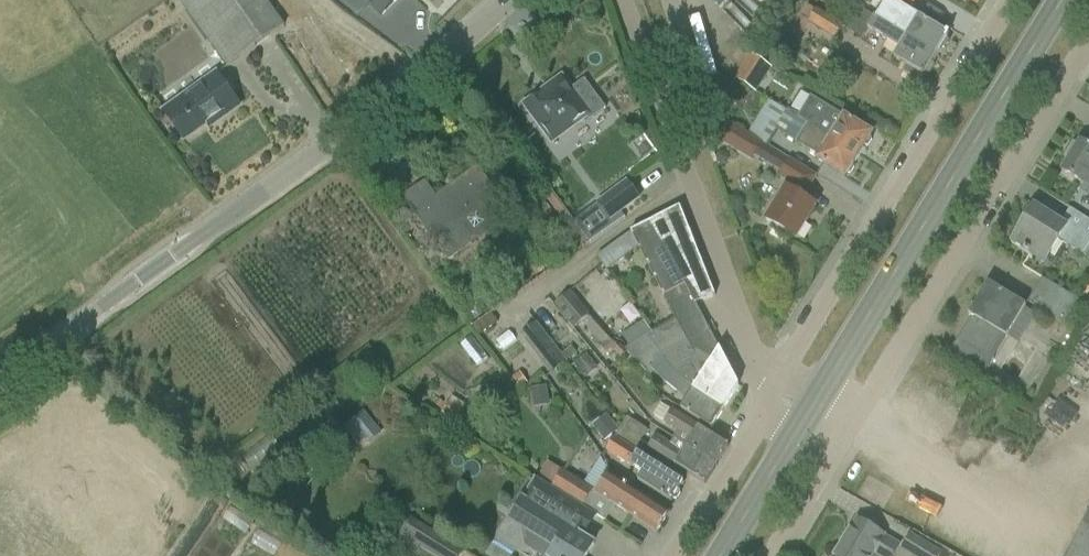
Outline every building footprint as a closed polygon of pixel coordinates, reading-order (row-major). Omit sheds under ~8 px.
[(215,50),(227,67),(284,27),(277,17),(266,2),(265,0),(179,0),(215,50)] [(385,17),(402,1),(401,0),(369,0),(385,17)] [(863,12),(865,13),(874,19),(880,22),(918,45),(936,57),(940,50),(945,50),(949,43),(947,39),(949,36),(930,24),(919,17),(913,26),(887,10),(871,0),(870,0),(863,11),(863,12)] [(808,24),(834,39),(842,24),(817,10),(815,13),(805,6),(791,29),(801,35),(808,24)] [(874,19),(868,29),(899,48),(893,58),(905,66),(911,70),(908,76),(916,81),(920,75),(924,77),(926,74),(930,74),(934,67),(932,63),(936,57),(918,45),(880,22),(874,19)] [(753,90),(767,68),(748,56),(734,79),(753,90)] [(164,112),(171,123),(184,141),(218,116),(220,120),(239,107),(216,75),(164,112)] [(552,142),(588,115),(591,119),(606,108),(584,79),(569,90),(561,80),(526,106),(552,142)] [(872,142),(871,138),(872,135),(854,124),(811,96),(799,116),(789,109),(787,112),(859,157),(863,149),(868,149),(872,142)] [(845,178),(848,175),(852,175),(856,168),(854,164),(859,157),(787,112),(768,100),(761,112),(779,123),(775,130),(796,142),(795,143),(818,158),(817,160),(827,166),(845,178)] [(728,122),(718,140),(752,160),(755,155),(762,143),(728,122)] [(534,141),(526,147),(532,155),(541,149),(534,141)] [(1078,146),(1073,144),(1066,156),(1069,160),(1061,172),(1088,189),(1088,148),(1080,142),(1078,146)] [(717,153),(715,158),(716,163),(721,166),(726,164),(728,160),(727,155),(722,152),(717,153)] [(816,177),(790,161),(780,178),(789,184),(766,221),(796,240),(816,207),(803,199),(816,177)] [(417,186),(402,198),(437,246),(435,248),(438,252),(440,250),(449,261),(472,245),(513,215),(506,206),(477,166),(429,202),(417,186)] [(610,220),(626,208),(639,199),(627,183),(599,204),(610,220)] [(1011,245),(1030,257),(1043,265),(1058,241),(1082,255),(1088,260),(1088,221),(1088,220),(1069,209),(1061,222),(1036,206),(1011,245)] [(715,297),(696,247),(680,209),(631,233),(664,296),(686,284),(696,305),(715,297)] [(613,246),(597,257),(607,271),(623,260),(613,246)] [(1061,323),(1077,299),(1042,279),(1028,303),(1061,323)] [(698,309),(696,305),(686,284),(664,296),(677,320),(640,340),(670,378),(689,386),(688,390),(723,411),(739,387),(698,309)] [(985,376),(1027,307),(988,284),(968,316),(971,317),(949,354),(968,366),(985,376)] [(582,322),(601,345),(600,346),(606,354),(615,347),(571,292),(555,305),(573,329),(582,322)] [(496,313),(473,328),(480,337),(499,324),(496,313)] [(551,375),(566,364),(536,323),(520,335),(551,375)] [(681,409),(692,417),(711,429),(723,411),(688,390),(689,386),(670,378),(640,340),(625,349),(650,376),(655,373),(686,401),(681,409)] [(620,346),(614,352),(621,359),(627,354),(620,346)] [(571,347),(561,355),(567,363),(577,355),(571,347)] [(584,357),(574,364),(584,377),(594,369),(584,357)] [(522,373),(514,378),(522,390),(529,385),(522,373)] [(547,387),(531,389),(534,407),(550,404),(547,387)] [(449,403),(441,415),(456,425),(464,412),(449,403)] [(672,411),(663,424),(690,441),(686,446),(684,445),(682,448),(715,469),(729,447),(708,434),(672,411)] [(363,413),(344,429),(358,446),(364,441),(377,430),(363,413)] [(627,419),(619,432),(614,439),(641,457),(647,446),(640,441),(647,430),(627,419)] [(610,422),(596,432),(604,442),(618,432),(610,422)] [(654,438),(647,450),(686,474),(689,475),(705,485),(715,469),(682,448),(684,445),(674,439),(670,445),(656,436),(654,438)] [(653,492),(671,503),(684,483),(641,457),(614,439),(608,447),(605,452),(634,470),(643,475),(638,483),(653,492)] [(562,470),(551,489),(582,509),(594,490),(562,470)] [(656,534),(670,513),(607,474),(593,495),(656,534)] [(520,532),(524,548),(538,555),(587,555),(594,545),(582,538),(596,517),(582,509),(551,489),(537,481),(523,503),(534,510),(520,532)] [(405,515),(395,530),(434,555),(462,555),(464,554),(405,515)] [(1067,555),(1088,555),(1088,518),(1067,555)] [(899,546),(876,532),(857,520),(836,555),(893,555),(899,546)] [(337,525),(332,536),(349,544),(353,532),(337,525)] [(911,555),(941,555),(942,555),(911,535),(901,550),(911,555)]
